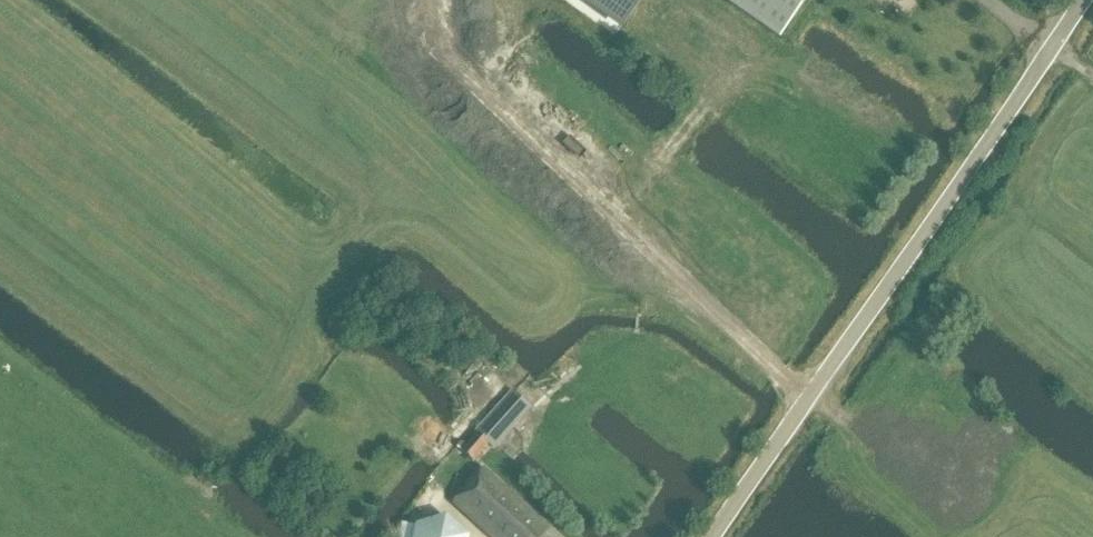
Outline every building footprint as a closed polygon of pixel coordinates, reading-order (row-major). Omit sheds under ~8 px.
[(622,26),(641,0),(586,0),(622,26)] [(780,39),(808,0),(725,0),(780,39)] [(478,434),(462,451),(474,462),(490,444),(478,434)] [(484,468),(453,502),(492,536),(557,536),(484,468)] [(415,536),(465,536),(445,519),(417,528),(415,536)]
